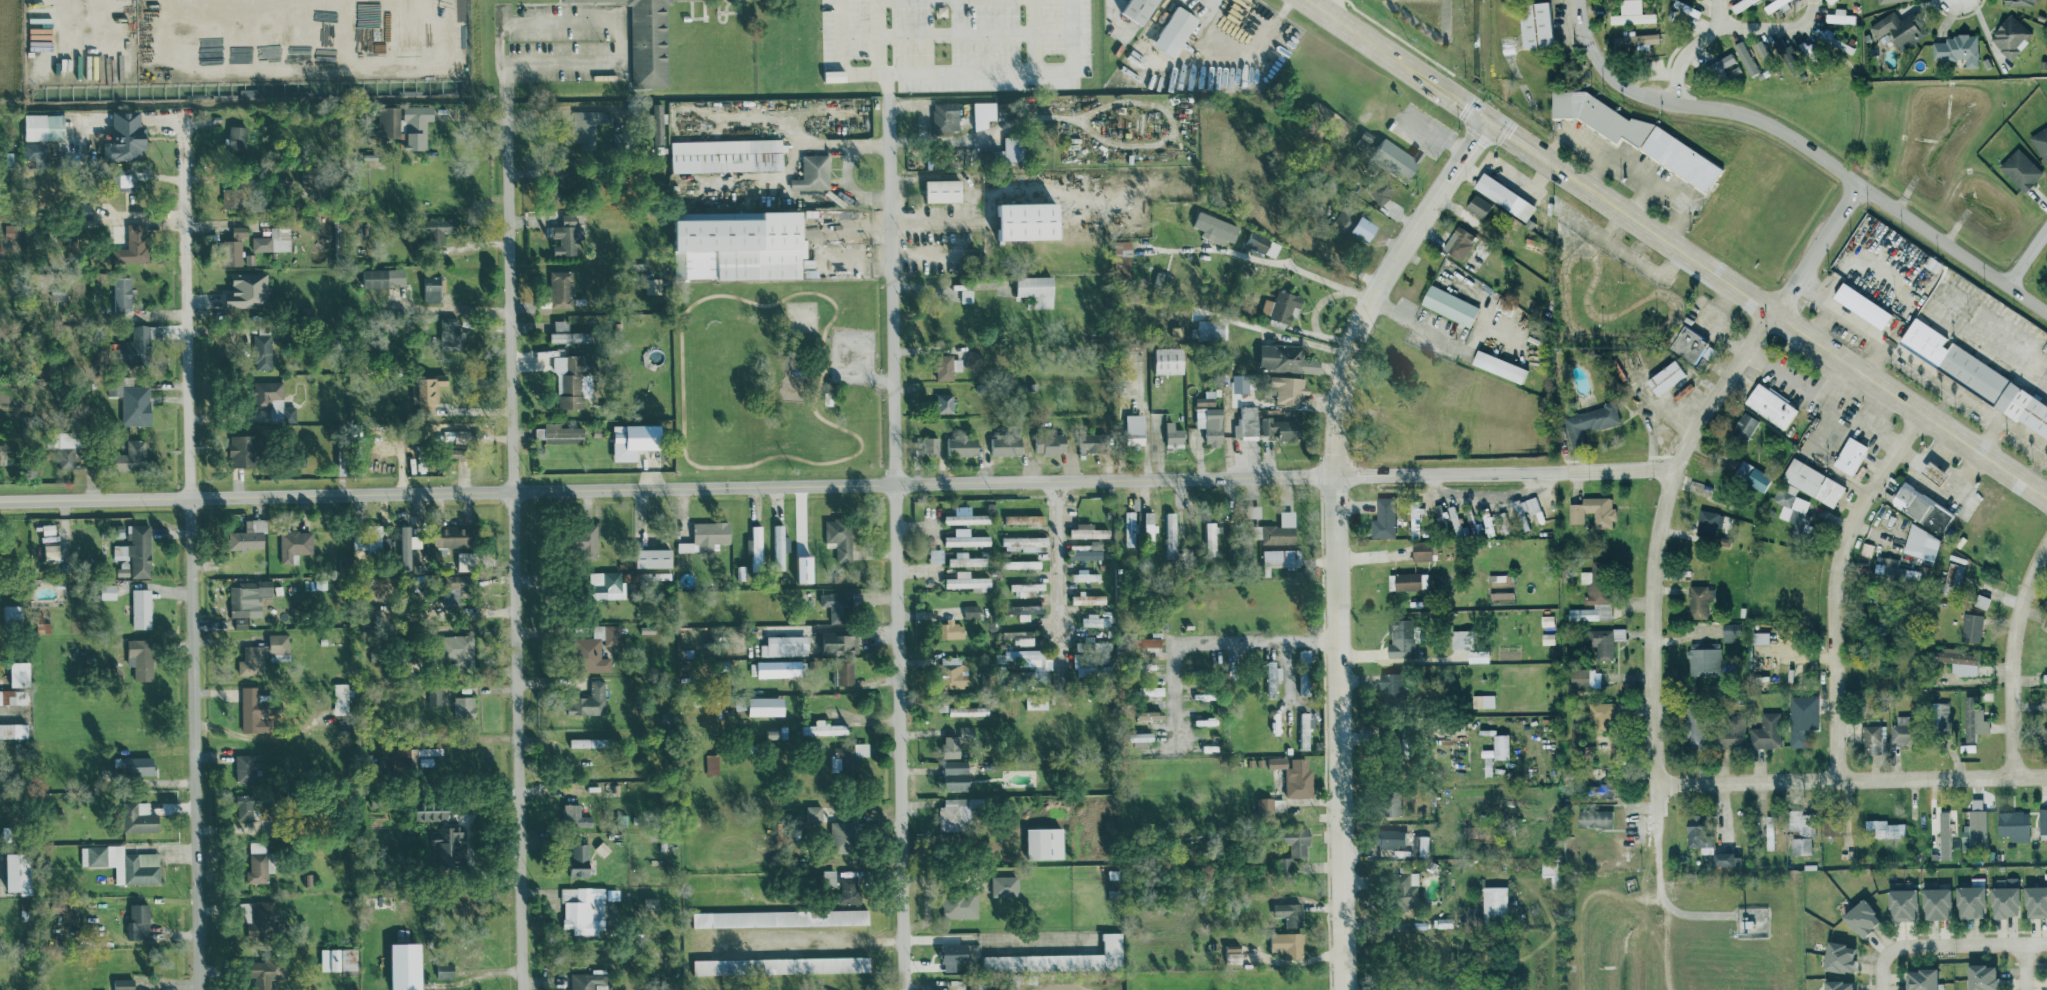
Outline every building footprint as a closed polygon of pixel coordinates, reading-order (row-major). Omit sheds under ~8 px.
[(560,2),(632,1),(633,88),(669,87),(668,7),(683,0),(560,0),(560,2)] [(1125,15),(1147,27),(1162,0),(1133,0),(1125,15)] [(1623,15),(1613,15),(1613,24),(1658,22),(1658,13),(1643,14),(1643,0),(1622,0),(1623,15)] [(1789,2),(1792,0),(1774,0),(1765,6),(1773,19),(1792,7),(1789,2)] [(1523,15),(1527,49),(1558,46),(1553,1),(1526,4),(1527,15),(1523,15)] [(1200,18),(1179,5),(1154,45),(1175,58),(1200,18)] [(1857,14),(1847,14),(1847,8),(1836,8),(1836,14),(1827,13),(1827,22),(1857,23),(1857,14)] [(1871,26),(1883,44),(1892,38),(1902,52),(1931,33),(1915,10),(1902,20),(1895,10),(1871,26)] [(1990,38),(2013,59),(2035,35),(2012,14),(1990,38)] [(1853,54),(1856,47),(1834,37),(1836,31),(1826,27),(1820,41),(1853,54)] [(1614,35),(1614,52),(1651,51),(1651,44),(1662,43),(1661,34),(1614,35)] [(1934,42),(1935,61),(1968,60),(1968,67),(1980,67),(1979,35),(1948,35),(1948,42),(1934,42)] [(1793,56),(1783,37),(1774,42),(1784,61),(1793,56)] [(1768,71),(1778,66),(1765,39),(1755,43),(1768,71)] [(1738,60),(1732,51),(1694,76),(1700,85),(1738,60)] [(1727,168),(1649,119),(1633,119),(1587,91),(1555,91),(1556,118),(1581,117),(1621,142),(1625,137),(1711,192),(1727,168)] [(974,102),(974,129),(988,129),(988,120),(997,119),(996,101),(974,102)] [(933,103),(934,122),(930,122),(930,133),(959,132),(959,122),(954,122),(954,112),(959,111),(959,102),(933,103)] [(664,103),(653,104),(654,144),(665,144),(664,103)] [(428,120),(434,121),(434,106),(406,105),(405,150),(427,150),(428,120)] [(400,106),(381,107),(381,136),(401,135),(400,106)] [(596,128),(610,128),(610,110),(574,111),(575,149),(596,149),(596,128)] [(146,126),(140,126),(140,111),(113,111),(113,142),(104,142),(104,160),(142,159),(142,150),(147,150),(146,126)] [(25,139),(65,140),(65,114),(25,114),(25,139)] [(246,151),(247,126),(229,126),(228,150),(246,151)] [(2030,136),(2046,165),(2046,127),(2030,136)] [(1366,154),(1378,138),(1366,129),(1354,145),(1366,154)] [(1005,136),(1005,161),(1026,161),(1025,136),(1005,136)] [(1425,152),(1417,149),(1415,154),(1382,138),(1372,159),(1413,177),(1425,152)] [(672,141),(673,173),(784,170),(784,152),(786,152),(785,139),(672,141)] [(25,142),(25,159),(34,158),(34,164),(47,164),(46,142),(25,142)] [(2000,167),(2027,192),(2045,173),(2019,148),(2000,167)] [(803,155),(804,178),(791,178),(791,189),(831,188),(830,154),(803,155)] [(113,169),(112,191),(136,191),(136,170),(113,169)] [(1539,207),(1488,171),(1477,186),(1528,222),(1539,207)] [(1396,189),(1382,179),(1369,195),(1383,206),(1396,189)] [(962,180),(927,180),(928,202),(963,202),(962,180)] [(222,207),(240,207),(240,189),(222,189),(222,207)] [(1468,209),(1490,221),(1498,206),(1476,194),(1468,209)] [(93,218),(93,204),(80,203),(79,217),(93,218)] [(1332,224),(1347,234),(1350,230),(1368,244),(1379,228),(1346,205),(1332,224)] [(554,255),(579,255),(578,238),(584,238),(584,225),(577,225),(576,213),(563,214),(563,226),(551,226),(551,241),(554,241),(554,255)] [(1202,237),(1225,244),(1226,241),(1236,243),(1241,225),(1199,213),(1195,227),(1205,230),(1202,237)] [(803,279),(803,258),(807,258),(806,214),(676,215),(677,280),(803,279)] [(445,245),(445,232),(453,232),(453,220),(427,220),(427,245),(445,245)] [(147,263),(148,224),(127,224),(127,248),(113,248),(113,262),(147,263)] [(1461,258),(1475,234),(1459,224),(1445,249),(1461,258)] [(6,237),(23,237),(23,225),(6,225),(6,237)] [(241,236),(249,236),(248,226),(232,226),(233,240),(223,240),(223,266),(242,265),(241,236)] [(290,250),(290,227),(270,227),(270,236),(252,237),(252,251),(290,250)] [(1276,257),(1282,243),(1251,231),(1245,245),(1276,257)] [(1115,269),(1129,270),(1129,264),(1124,264),(1124,257),(1130,258),(1131,247),(1116,246),(1115,269)] [(363,267),(387,267),(387,268),(405,268),(405,283),(387,283),(387,285),(364,285),(363,267)] [(552,308),(573,308),(573,271),(551,271),(552,308)] [(1165,273),(1157,271),(1153,285),(1162,287),(1165,273)] [(225,293),(226,308),(268,307),(267,273),(232,274),(232,292),(225,293)] [(424,301),(440,300),(440,289),(445,289),(445,275),(440,275),(425,275),(424,301)] [(1018,296),(1028,297),(1028,308),(1054,309),(1054,277),(1018,276),(1018,296)] [(132,277),(114,277),(115,310),(132,310),(132,277)] [(1885,330),(1896,315),(1847,281),(1837,297),(1885,330)] [(1462,322),(1461,324),(1473,330),(1482,306),(1432,285),(1423,305),(1462,322)] [(1266,298),(1261,315),(1295,324),(1303,295),(1279,289),(1276,301),(1266,298)] [(460,332),(459,317),(442,318),(442,350),(467,350),(466,331),(460,332)] [(595,342),(595,332),(570,332),(569,320),(555,320),(555,333),(551,333),(551,343),(595,342)] [(1225,320),(1199,321),(1199,339),(1226,338),(1225,320)] [(2046,436),(2046,400),(1917,320),(1901,346),(2046,436)] [(149,325),(133,325),(134,340),(120,341),(120,363),(149,363),(149,325)] [(1715,341),(1686,326),(1673,350),(1699,364),(1707,349),(1710,350),(1715,341)] [(272,334),(253,334),(254,370),(272,369),(272,334)] [(1321,373),(1321,359),(1303,359),(1303,345),(1262,344),(1261,371),(1321,373)] [(1156,374),(1186,374),(1185,348),(1156,348),(1156,374)] [(1531,370),(1482,350),(1476,364),(1525,384),(1531,370)] [(962,359),(954,359),(954,354),(937,355),(937,380),(955,380),(954,371),(963,371),(962,359)] [(593,396),(592,355),(556,356),(557,408),(583,407),(583,396),(593,396)] [(1660,396),(1690,376),(1680,360),(1649,380),(1660,396)] [(448,385),(448,375),(415,375),(415,403),(423,403),(423,410),(436,410),(437,384),(448,385)] [(1308,378),(1270,376),(1269,387),(1278,387),(1277,403),(1302,404),(1302,393),(1307,394),(1308,378)] [(108,395),(123,395),(123,424),(151,424),(151,385),(122,386),(122,379),(108,379),(108,395)] [(296,421),(296,406),(283,406),(283,381),(254,381),(255,408),(270,408),(270,422),(296,421)] [(1747,404),(1789,429),(1802,407),(1760,382),(1747,404)] [(955,413),(955,394),(937,394),(938,414),(955,413)] [(1196,398),(1197,428),(1206,428),(1207,446),(1223,445),(1223,407),(1216,407),(1216,397),(1196,398)] [(1566,417),(1575,447),(1588,443),(1585,433),(1622,422),(1616,403),(1566,417)] [(1259,438),(1258,406),(1241,407),(1242,424),(1235,424),(1235,439),(1259,438)] [(1760,419),(1743,412),(1734,433),(1751,441),(1760,419)] [(1127,415),(1127,443),(1145,444),(1146,415),(1127,415)] [(1273,420),(1273,417),(1262,417),(1263,439),(1304,438),(1303,419),(1273,420)] [(1185,429),(1176,429),(1175,421),(1166,421),(1167,447),(1186,447),(1185,429)] [(585,427),(561,426),(561,422),(545,422),(545,427),(536,427),(536,438),(545,438),(545,442),(585,442),(585,427)] [(638,460),(638,449),(663,448),(663,423),(614,424),(615,460),(638,460)] [(948,456),(979,455),(979,436),(958,436),(958,430),(948,431),(948,456)] [(75,467),(75,446),(80,446),(80,432),(47,433),(47,447),(58,447),(58,468),(75,467)] [(1067,433),(1035,433),(1035,452),(1044,451),(1045,454),(1068,454),(1067,433)] [(1080,433),(1081,453),(1105,453),(1105,433),(1080,433)] [(229,435),(230,466),(259,466),(258,434),(229,435)] [(992,456),(1023,455),(1023,436),(991,436),(992,456)] [(1836,465),(1856,476),(1872,447),(1852,436),(1836,465)] [(940,437),(925,437),(925,454),(939,455),(940,437)] [(128,453),(116,453),(116,469),(145,469),(145,438),(127,439),(128,453)] [(10,463),(10,443),(0,443),(0,463),(10,463)] [(1849,486),(1795,458),(1784,480),(1837,508),(1849,486)] [(1750,478),(1747,483),(1767,493),(1775,477),(1744,461),(1738,472),(1750,478)] [(1896,508),(1944,530),(1954,508),(1906,486),(1896,508)] [(1811,502),(1777,487),(1772,499),(1784,504),(1778,516),(1794,523),(1789,534),(1807,542),(1818,516),(1807,512),(1811,502)] [(1542,510),(1536,495),(1513,503),(1519,519),(1542,510)] [(1374,538),(1398,537),(1397,497),(1378,498),(1379,519),(1373,520),(1374,538)] [(1596,528),(1614,528),(1614,520),(1618,520),(1618,508),(1614,508),(1613,497),(1584,498),(1584,504),(1571,504),(1571,524),(1586,524),(1586,513),(1595,513),(1596,528)] [(1450,507),(1455,531),(1462,530),(1457,505),(1450,507)] [(1262,506),(1250,506),(1250,517),(1262,517),(1262,506)] [(1724,512),(1701,510),(1699,537),(1718,538),(1718,545),(1731,546),(1732,538),(1718,537),(1718,527),(1723,527),(1724,512)] [(1136,511),(1126,511),(1126,547),(1137,547),(1136,511)] [(1296,511),(1280,511),(1280,525),(1263,525),(1262,544),(1296,544),(1296,511)] [(1155,540),(1157,512),(1146,512),(1144,540),(1155,540)] [(1177,512),(1166,512),(1166,559),(1177,559),(1177,512)] [(991,513),(945,514),(946,523),(991,522),(991,513)] [(1005,514),(1005,523),(1046,523),(1046,514),(1005,514)] [(245,519),(246,530),(229,531),(229,549),(266,548),(265,518),(245,519)] [(837,562),(852,562),(852,518),(826,518),(826,542),(836,541),(837,562)] [(694,522),(694,541),(678,541),(678,552),(696,551),(715,550),(714,543),(731,543),(730,521),(694,522)] [(1206,556),(1217,556),(1218,522),(1207,522),(1206,556)] [(150,524),(128,524),(129,544),(113,544),(114,559),(131,558),(132,577),(151,577),(150,524)] [(763,524),(752,524),(753,538),(747,538),(747,553),(752,553),(752,571),(763,570),(763,524)] [(784,569),(785,524),(775,524),(774,569),(784,569)] [(1111,537),(1111,528),(1095,528),(1095,524),(1071,524),(1071,537),(1111,537)] [(411,525),(402,525),(401,567),(412,567),(412,547),(422,547),(422,535),(411,535),(411,525)] [(598,558),(598,525),(573,525),(573,551),(581,551),(581,558),(598,558)] [(475,526),(434,526),(434,546),(475,547),(475,526)] [(991,534),(971,535),(971,527),(955,527),(956,535),(945,535),(946,546),(991,544),(991,534)] [(1944,535),(1913,527),(1906,554),(1937,562),(1944,535)] [(313,530),(280,530),(281,563),(293,563),(292,553),(313,553),(313,530)] [(353,549),(381,550),(382,531),(354,531),(353,549)] [(1049,536),(1004,536),(1004,550),(1036,550),(1036,545),(1049,545),(1049,536)] [(1092,544),(1071,544),(1071,558),(1103,559),(1103,539),(1092,539),(1092,544)] [(43,544),(46,560),(66,557),(64,541),(43,544)] [(1436,560),(1435,542),(1415,543),(1415,561),(1436,560)] [(673,548),(637,548),(637,567),(673,567),(673,548)] [(930,549),(931,562),(944,561),(944,548),(930,549)] [(1264,550),(1264,576),(1270,576),(1270,567),(1301,566),(1301,549),(1264,550)] [(950,566),(988,565),(988,556),(969,556),(969,550),(957,551),(957,557),(950,557),(950,566)] [(458,570),(477,570),(477,551),(458,551),(458,570)] [(1962,588),(1967,557),(1949,555),(1945,586),(1962,588)] [(1903,559),(1879,556),(1876,577),(1912,583),(1914,568),(1902,566),(1903,559)] [(1042,560),(1004,559),(1003,567),(1042,568),(1042,560)] [(1581,572),(1582,584),(1588,584),(1588,604),(1611,603),(1610,561),(1592,561),(1592,571),(1581,572)] [(946,577),(946,587),(973,587),(973,590),(992,589),(992,576),(971,577),(971,569),(957,570),(957,577),(946,577)] [(591,572),(592,598),(624,598),(623,571),(591,572)] [(1423,573),(1390,574),(1391,591),(1423,590),(1423,573)] [(1508,574),(1490,575),(1491,582),(1508,582),(1508,574)] [(447,575),(448,604),(467,604),(466,575),(447,575)] [(273,580),(238,581),(238,586),(230,586),(230,617),(262,616),(262,596),(273,596),(273,580)] [(1046,582),(1013,582),(1013,595),(1029,595),(1029,590),(1046,589),(1046,582)] [(100,599),(116,599),(117,584),(101,583),(100,599)] [(1691,619),(1711,618),(1710,585),(1690,586),(1691,619)] [(133,628),(152,628),(151,588),(132,588),(133,628)] [(831,623),(852,622),(851,592),(821,593),(821,606),(830,605),(831,623)] [(1986,610),(1990,599),(1974,593),(1970,605),(1986,610)] [(4,618),(21,618),(22,605),(5,604),(4,618)] [(980,604),(965,605),(965,618),(980,618),(980,604)] [(1600,620),(1600,608),(1570,609),(1570,621),(1600,620)] [(1976,642),(1981,615),(1961,612),(1957,639),(1976,642)] [(235,628),(248,628),(248,617),(235,617),(235,628)] [(1389,656),(1415,657),(1415,618),(1393,618),(1393,643),(1389,643),(1389,656)] [(941,638),(965,637),(965,623),(955,624),(955,620),(941,620),(941,638)] [(50,622),(36,622),(36,633),(50,633),(50,622)] [(1744,622),(1724,623),(1725,642),(1745,642),(1744,622)] [(622,624),(593,624),(593,637),(576,637),(576,671),(612,671),(612,657),(602,657),(603,645),(621,645),(622,624)] [(1615,630),(1590,629),(1590,645),(1598,645),(1598,659),(1615,660),(1615,630)] [(1014,631),(1014,645),(1033,644),(1032,630),(1014,631)] [(859,652),(859,632),(823,633),(823,653),(859,652)] [(1771,644),(1771,632),(1754,632),(1754,644),(1771,644)] [(238,674),(264,674),(264,653),(290,653),(290,633),(269,633),(269,645),(244,645),(244,659),(238,660),(238,674)] [(474,634),(442,635),(442,659),(455,659),(455,665),(475,665),(474,634)] [(767,636),(767,644),(761,644),(762,655),(809,655),(809,635),(767,636)] [(1141,645),(1162,646),(1163,637),(1141,636),(1141,645)] [(153,638),(127,639),(128,665),(134,665),(135,680),(154,680),(153,638)] [(1723,643),(1690,643),(1691,675),(1723,674),(1723,643)] [(1004,650),(1004,665),(1033,665),(1034,679),(1046,679),(1046,671),(1052,671),(1051,649),(1004,650)] [(1472,662),(1493,662),(1493,649),(1472,649),(1472,662)] [(1973,675),(1974,651),(1939,649),(1939,651),(1928,650),(1927,660),(1948,661),(1948,674),(1973,675)] [(1097,655),(1075,657),(1077,676),(1098,675),(1097,655)] [(963,686),(962,678),(968,678),(968,663),(961,664),(960,656),(941,657),(942,687),(963,686)] [(751,661),(751,677),(806,676),(805,660),(751,661)] [(1281,678),(1281,660),(1267,660),(1267,697),(1277,696),(1277,678),(1281,678)] [(30,661),(10,661),(11,686),(30,685),(30,661)] [(835,685),(855,684),(854,661),(834,661),(835,685)] [(1572,687),(1601,687),(1602,669),(1573,668),(1572,687)] [(1300,694),(1310,695),(1310,669),(1301,669),(1300,694)] [(1384,672),(1383,702),(1405,703),(1406,673),(1384,672)] [(606,713),(606,680),(591,680),(591,696),(568,697),(569,714),(606,713)] [(334,713),(349,714),(349,683),(335,682),(334,713)] [(1142,696),(1165,695),(1165,685),(1142,686),(1142,696)] [(241,731),(270,731),(270,718),(259,718),(260,686),(242,686),(241,731)] [(441,686),(428,686),(429,705),(442,704),(441,686)] [(28,703),(28,689),(0,689),(0,704),(28,703)] [(1474,695),(1474,708),(1496,707),(1496,694),(1474,695)] [(475,695),(454,696),(455,719),(476,718),(475,695)] [(1810,728),(1820,729),(1821,696),(1792,695),(1790,746),(1809,747),(1810,728)] [(750,716),(785,715),(785,696),(750,697),(750,716)] [(1048,708),(1048,696),(1027,696),(1027,708),(1048,708)] [(1963,742),(1971,742),(1971,733),(1986,732),(1986,719),(1980,719),(1980,708),(1971,708),(1971,696),(1962,696),(1963,742)] [(1926,731),(1947,732),(1948,702),(1927,701),(1926,731)] [(1589,702),(1590,725),(1617,725),(1616,702),(1589,702)] [(989,706),(950,705),(950,715),(989,715),(989,706)] [(1166,710),(1138,711),(1138,719),(1166,718),(1166,710)] [(1708,710),(1688,710),(1689,747),(1708,747),(1708,710)] [(1310,712),(1302,711),(1301,749),(1310,749),(1310,712)] [(1783,711),(1763,712),(1763,727),(1751,727),(1751,747),(1783,746),(1783,711)] [(1748,714),(1732,714),(1731,732),(1720,731),(1720,745),(1747,746),(1748,714)] [(1876,721),(1858,721),(1858,753),(1874,754),(1874,740),(1885,740),(1886,725),(1876,725),(1876,721)] [(816,724),(803,725),(803,735),(848,734),(848,722),(816,723),(816,724)] [(21,739),(22,724),(0,724),(0,739),(21,739)] [(1904,724),(1887,725),(1887,744),(1904,743),(1904,724)] [(1389,740),(1395,749),(1408,740),(1400,729),(1391,736),(1392,738),(1389,740)] [(1496,734),(1497,759),(1512,759),(1511,734),(1496,734)] [(570,738),(570,747),(611,747),(611,738),(570,738)] [(869,742),(854,742),(854,746),(832,746),(833,772),(859,772),(858,755),(869,755),(869,742)] [(393,748),(393,769),(419,768),(418,748),(393,748)] [(255,753),(236,754),(237,782),(256,781),(255,753)] [(720,774),(719,754),(706,754),(707,774),(720,774)] [(120,757),(120,775),(155,774),(155,756),(120,757)] [(1285,768),(1286,798),(1314,796),(1313,768),(1309,768),(1308,758),(1289,758),(1289,756),(1268,757),(1268,768),(1285,768)] [(1494,776),(1495,757),(1487,756),(1486,776),(1494,776)] [(945,790),(974,789),(974,778),(970,778),(969,760),(943,760),(943,781),(945,781),(945,790)] [(1592,797),(1616,796),(1615,783),(1592,784),(1592,797)] [(1402,815),(1403,790),(1385,789),(1384,814),(1402,815)] [(255,819),(255,794),(237,794),(238,819),(255,819)] [(969,820),(969,798),(945,797),(945,808),(940,808),(939,828),(965,828),(965,820),(969,820)] [(1257,812),(1286,811),(1285,797),(1257,798),(1257,812)] [(1979,798),(1966,799),(1967,825),(1960,825),(1961,846),(1984,845),(1983,809),(1979,809),(1979,798)] [(417,819),(449,820),(450,800),(417,799),(417,819)] [(159,832),(159,813),(149,813),(149,801),(123,801),(123,831),(159,832)] [(582,804),(565,803),(564,825),(593,826),(593,816),(581,816),(582,804)] [(823,805),(808,805),(807,822),(823,822),(823,805)] [(1581,827),(1615,827),(1616,810),(1582,809),(1581,827)] [(1795,837),(1795,853),(1814,852),(1813,809),(1790,810),(1791,833),(1801,833),(1801,837),(1795,837)] [(1949,811),(1935,811),(1936,860),(1950,859),(1949,811)] [(1995,812),(1995,838),(2026,837),(2025,811),(1995,812)] [(1776,815),(1768,815),(1768,849),(1776,849),(1776,815)] [(1689,846),(1703,846),(1702,854),(1714,854),(1715,834),(1708,834),(1708,819),(1689,818),(1689,846)] [(1861,819),(1861,829),(1872,829),(1872,838),(1903,837),(1902,823),(1884,823),(1884,819),(1861,819)] [(2046,834),(2046,819),(2036,820),(2036,834),(2046,834)] [(832,852),(857,851),(856,820),(832,821),(832,852)] [(434,865),(463,863),(461,825),(431,828),(434,865)] [(1308,855),(1307,845),(1312,844),(1310,826),(1282,828),(1284,856),(1278,856),(1279,873),(1295,872),(1294,857),(1308,855)] [(1028,828),(1028,858),(1065,858),(1064,827),(1028,828)] [(1403,830),(1375,829),(1375,846),(1402,846),(1403,830)] [(247,883),(268,882),(267,841),(250,842),(251,870),(246,870),(247,883)] [(589,876),(590,843),(572,843),(571,876),(589,876)] [(160,883),(159,852),(124,853),(124,845),(81,846),(81,866),(115,865),(115,884),(160,883)] [(8,891),(21,891),(21,895),(32,894),(31,852),(6,853),(8,891)] [(1738,852),(1716,852),(1716,866),(1738,865),(1738,852)] [(1555,876),(1555,883),(1564,883),(1563,860),(1545,861),(1545,876),(1555,876)] [(1420,872),(1411,872),(1411,867),(1397,867),(1396,909),(1419,909),(1420,872)] [(837,869),(824,870),(824,887),(837,886),(837,869)] [(839,904),(861,903),(860,876),(841,876),(842,891),(839,891),(839,904)] [(993,896),(1019,896),(1019,876),(992,876),(993,896)] [(1952,886),(1952,918),(1982,917),(1981,885),(1952,886)] [(561,887),(562,902),(564,902),(565,928),(574,928),(574,934),(599,934),(599,919),(606,919),(605,886),(561,887)] [(1510,886),(1486,886),(1486,920),(1510,920),(1510,886)] [(2012,917),(2013,887),(1987,886),(1987,916),(2012,917)] [(2046,916),(2046,886),(2020,886),(2020,917),(2046,916)] [(1943,887),(1917,888),(1918,919),(1944,919),(1943,887)] [(1885,920),(1908,919),(1908,907),(1916,907),(1916,889),(1882,889),(1882,908),(1885,908),(1885,920)] [(979,893),(943,893),(943,918),(979,917),(979,893)] [(659,897),(640,898),(641,910),(660,909),(659,897)] [(1854,937),(1876,919),(1857,897),(1836,915),(1854,937)] [(247,937),(276,937),(275,900),(239,901),(239,915),(247,915),(247,937)] [(1276,916),(1286,916),(1286,927),(1302,927),(1302,902),(1275,903),(1276,916)] [(129,939),(150,938),(149,903),(128,903),(129,939)] [(870,924),(870,909),(693,912),(694,927),(870,924)] [(1124,969),(1123,931),(1104,932),(1104,953),(983,955),(984,971),(1124,969)] [(1272,951),(1285,950),(1285,958),(1304,957),(1304,932),(1272,932),(1272,951)] [(1816,969),(1845,973),(1849,945),(1820,941),(1816,969)] [(393,989),(402,989),(423,989),(422,942),(392,943),(393,989)] [(969,944),(944,943),(944,970),(968,970),(969,944)] [(322,970),(358,970),(358,948),(321,948),(322,970)] [(1243,962),(1242,951),(1228,951),(1228,962),(1243,962)] [(250,977),(255,977),(255,989),(280,989),(279,986),(272,987),(272,979),(285,978),(284,955),(264,956),(265,961),(249,961),(250,977)] [(694,959),(694,975),(871,972),(871,956),(694,959)] [(455,963),(437,963),(438,976),(455,976),(455,963)] [(1990,964),(1960,965),(1961,989),(1991,989),(1990,964)] [(1938,983),(1933,983),(1934,969),(1899,969),(1899,989),(1938,989),(1938,983)] [(571,974),(572,989),(608,989),(607,973),(571,974)] [(115,979),(115,989),(134,989),(134,978),(115,979)] [(988,982),(970,981),(970,989),(988,989),(988,982)] [(1846,981),(1818,981),(1818,989),(1846,989),(1846,981)]
